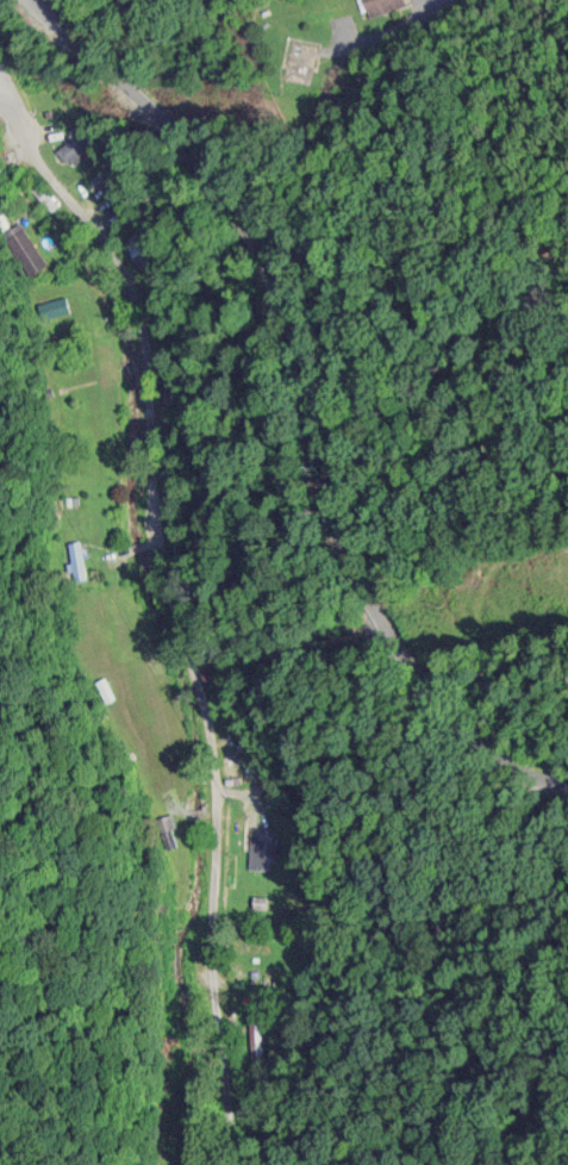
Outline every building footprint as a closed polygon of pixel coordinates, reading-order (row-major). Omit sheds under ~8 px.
[(403,3),(402,0),(360,0),(366,17),(403,3)] [(278,838),(250,838),(249,858),(278,859),(278,838)]
